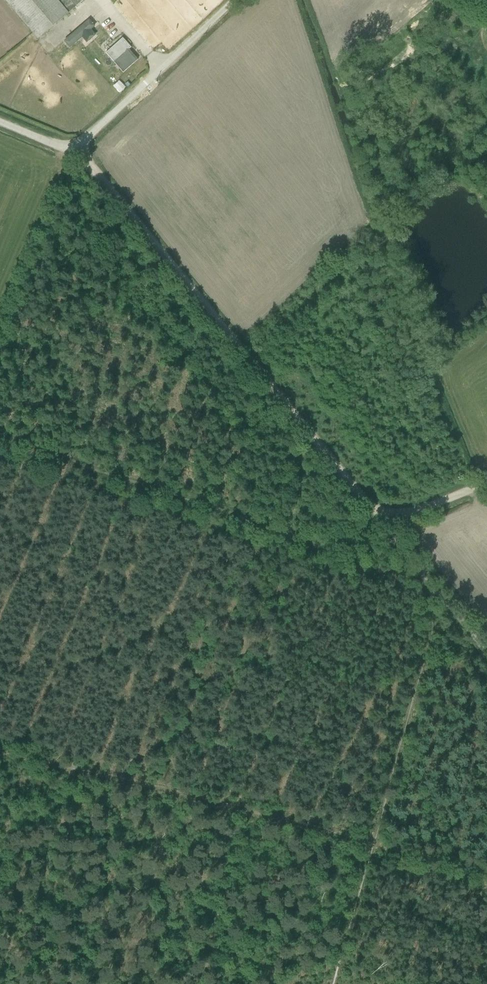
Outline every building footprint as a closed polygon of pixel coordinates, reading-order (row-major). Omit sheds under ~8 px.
[(38,39),(84,0),(4,0),(38,39)] [(159,0),(123,0),(137,18),(159,0)] [(123,73),(138,60),(129,50),(131,48),(122,39),(106,54),(123,73)]
